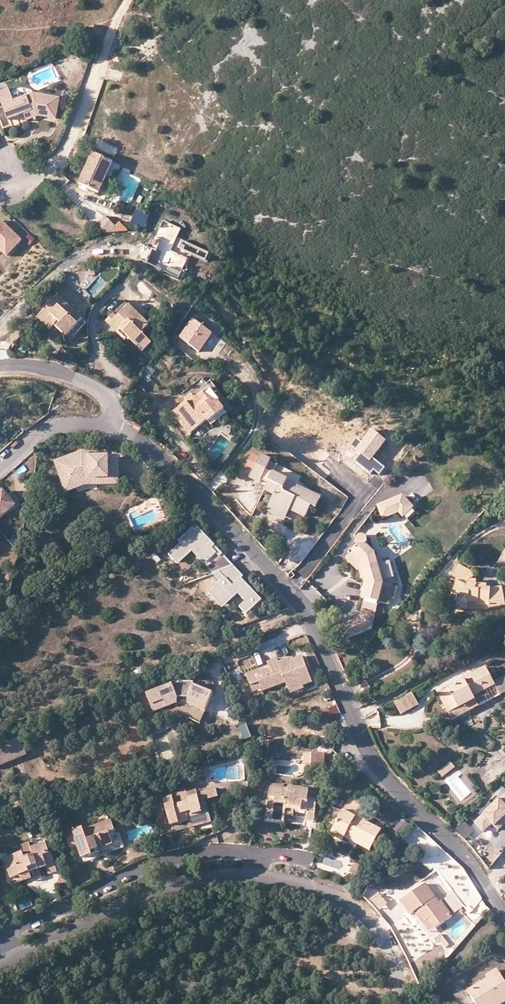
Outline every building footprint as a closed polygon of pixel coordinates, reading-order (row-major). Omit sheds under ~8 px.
[(13,102),(9,92),(8,89),(0,92),(0,104),(1,104),(7,121),(23,115),(35,110),(38,116),(55,120),(60,99),(34,94),(13,102)] [(38,116),(35,110),(23,115),(26,121),(38,117),(38,116)] [(112,164),(93,155),(79,186),(98,195),(112,164)] [(94,228),(100,234),(110,232),(115,227),(105,216),(94,228)] [(115,227),(110,232),(129,231),(120,222),(115,227)] [(180,230),(164,222),(156,238),(161,240),(156,251),(151,248),(145,261),(178,277),(187,259),(170,251),(180,230)] [(5,257),(20,242),(0,223),(0,252),(5,257)] [(161,240),(156,238),(151,248),(156,251),(161,240)] [(56,296),(38,316),(50,327),(52,324),(69,339),(85,321),(56,296)] [(123,304),(106,322),(118,333),(120,331),(142,352),(150,344),(141,335),(147,328),(123,304)] [(50,327),(38,316),(36,318),(48,329),(50,327)] [(193,320),(179,339),(198,353),(211,334),(193,320)] [(209,390),(194,400),(187,405),(187,404),(174,414),(189,435),(205,423),(208,428),(225,415),(216,403),(218,402),(209,390)] [(187,405),(194,400),(190,395),(184,400),(187,404),(187,405)] [(361,443),(357,440),(351,446),(362,455),(356,462),(370,474),(374,470),(380,475),(385,468),(373,459),(387,442),(372,430),(361,443)] [(119,486),(119,458),(90,458),(85,458),(84,453),(56,463),(65,487),(85,480),(109,480),(110,486),(119,486)] [(269,462),(260,457),(249,479),(258,483),(269,462)] [(273,496),(269,505),(278,509),(280,505),(289,510),(304,518),(310,507),(315,510),(320,499),(272,474),(263,490),(273,496)] [(110,486),(109,480),(85,480),(65,487),(67,493),(86,486),(110,486)] [(4,492),(0,496),(0,521),(17,507),(4,492)] [(401,495),(376,506),(382,520),(397,513),(404,521),(416,511),(401,495)] [(278,509),(269,505),(265,513),(283,522),(289,510),(280,505),(278,509)] [(213,575),(234,567),(198,528),(194,531),(193,529),(179,541),(181,544),(168,556),(178,566),(193,553),(213,575)] [(352,552),(353,553),(362,563),(367,580),(369,586),(362,610),(376,615),(378,604),(389,607),(391,600),(394,601),(397,590),(383,586),(374,555),(367,546),(368,545),(368,543),(368,541),(367,538),(365,537),(363,537),(361,537),(359,537),(358,538),(357,539),(356,541),(356,542),(357,545),(358,547),(352,552)] [(362,563),(353,553),(346,560),(358,575),(360,573),(362,581),(367,580),(362,563)] [(467,609),(468,602),(477,603),(477,607),(488,608),(504,606),(504,594),(504,588),(488,590),(487,590),(487,587),(477,586),(477,582),(471,581),(474,576),(457,566),(450,580),(454,582),(453,594),(456,595),(455,607),(467,609)] [(234,567),(213,575),(221,584),(208,595),(223,611),(238,596),(245,603),(239,609),(246,617),(262,602),(242,580),(244,577),(234,567)] [(468,602),(467,609),(488,612),(488,608),(477,607),(477,603),(468,602)] [(376,617),(362,613),(360,619),(359,622),(355,621),(340,627),(345,640),(372,629),(376,617)] [(266,668),(244,676),(250,691),(260,687),(262,693),(283,685),(286,694),(310,685),(300,657),(288,661),(288,659),(277,663),(275,660),(264,664),(266,668)] [(438,695),(448,713),(473,700),(472,696),(494,685),(499,695),(504,692),(504,677),(493,683),(485,668),(463,678),(464,681),(438,695)] [(204,711),(213,694),(194,685),(194,684),(194,682),(172,682),(172,685),(146,695),(150,706),(163,701),(166,709),(177,705),(177,698),(188,699),(188,704),(204,711)] [(412,693),(395,702),(401,714),(419,705),(412,693)] [(153,713),(166,709),(163,701),(150,706),(153,713)] [(199,722),(203,713),(189,707),(185,716),(199,722)] [(323,712),(327,721),(340,715),(337,707),(323,712)] [(239,729),(245,743),(252,740),(246,726),(239,729)] [(27,756),(20,738),(0,747),(0,767),(27,756)] [(325,766),(326,754),(304,753),(304,765),(325,766)] [(449,762),(438,771),(442,776),(453,768),(449,762)] [(289,791),(273,788),(267,820),(286,823),(288,809),(308,811),(307,820),(314,821),(317,802),(308,800),(310,792),(290,789),(289,791)] [(189,804),(187,794),(186,789),(171,793),(172,797),(175,807),(189,804)] [(197,791),(187,794),(189,804),(175,807),(172,797),(164,799),(172,826),(193,820),(194,824),(211,819),(207,802),(219,798),(217,791),(198,796),(197,791)] [(473,822),(483,833),(492,825),(498,832),(504,825),(504,793),(473,822)] [(352,797),(348,803),(360,810),(364,804),(352,797)] [(360,810),(348,803),(331,835),(343,842),(346,839),(371,851),(382,831),(367,823),(371,816),(360,810)] [(214,829),(211,819),(194,824),(197,834),(214,829)] [(394,831),(400,835),(407,824),(401,820),(394,831)] [(83,830),(67,836),(71,847),(78,844),(84,859),(93,856),(92,853),(113,845),(110,833),(115,832),(112,822),(85,832),(83,830)] [(426,844),(413,832),(406,839),(420,851),(426,844)] [(23,854),(6,860),(15,886),(33,879),(31,874),(47,868),(50,875),(58,872),(52,854),(50,855),(46,844),(31,849),(29,844),(20,847),(23,854)] [(4,853),(6,860),(23,854),(20,847),(4,853)] [(361,866),(354,864),(351,873),(357,876),(361,866)] [(417,911),(425,923),(432,918),(439,927),(452,917),(442,902),(439,903),(426,884),(402,902),(411,915),(417,911)] [(377,892),(369,899),(379,910),(387,903),(377,892)] [(455,893),(445,898),(453,914),(463,909),(455,893)] [(432,918),(425,923),(432,932),(439,927),(432,918)] [(448,945),(440,935),(434,940),(437,945),(439,943),(444,949),(448,945)] [(476,1003),(492,1003),(501,999),(504,1003),(504,981),(498,971),(487,978),(488,981),(469,993),(476,1003)]
